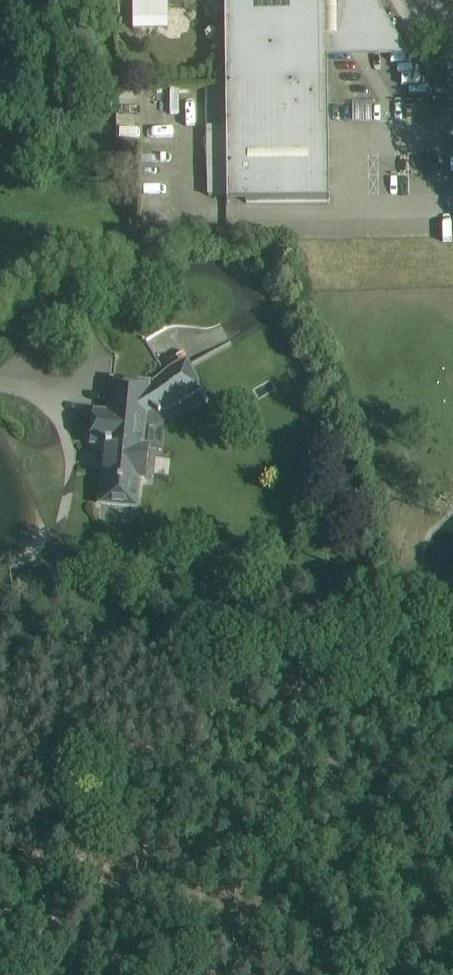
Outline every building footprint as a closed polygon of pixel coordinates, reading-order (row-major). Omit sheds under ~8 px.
[(133,30),(168,30),(167,0),(132,0),(133,30)] [(227,204),(329,202),(326,0),(225,0),(227,204)] [(95,414),(92,444),(106,445),(106,452),(111,453),(109,469),(104,469),(101,503),(121,505),(136,507),(139,478),(144,479),(147,448),(142,448),(144,421),(148,421),(203,390),(189,365),(168,377),(145,338),(116,355),(113,379),(110,405),(109,415),(95,414)]
